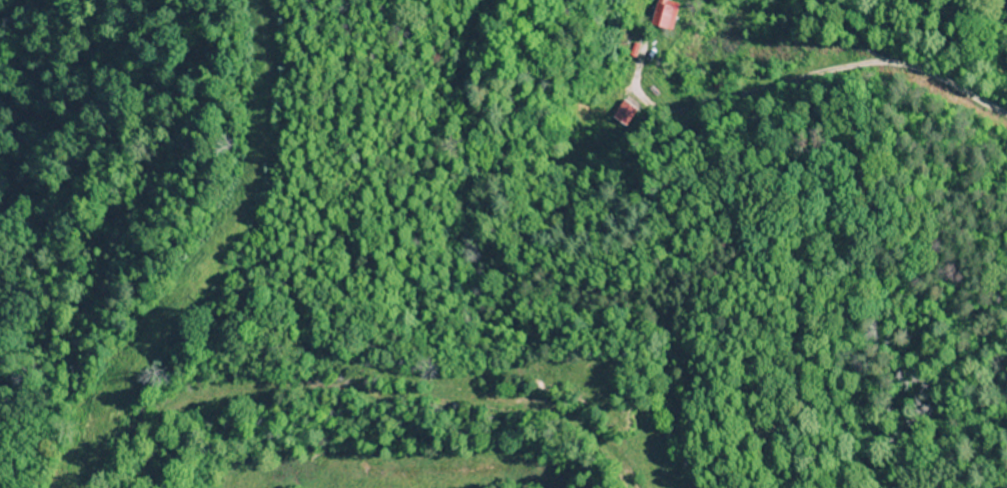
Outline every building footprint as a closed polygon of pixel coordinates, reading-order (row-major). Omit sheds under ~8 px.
[(665,30),(671,9),(654,4),(647,25),(665,30)]
